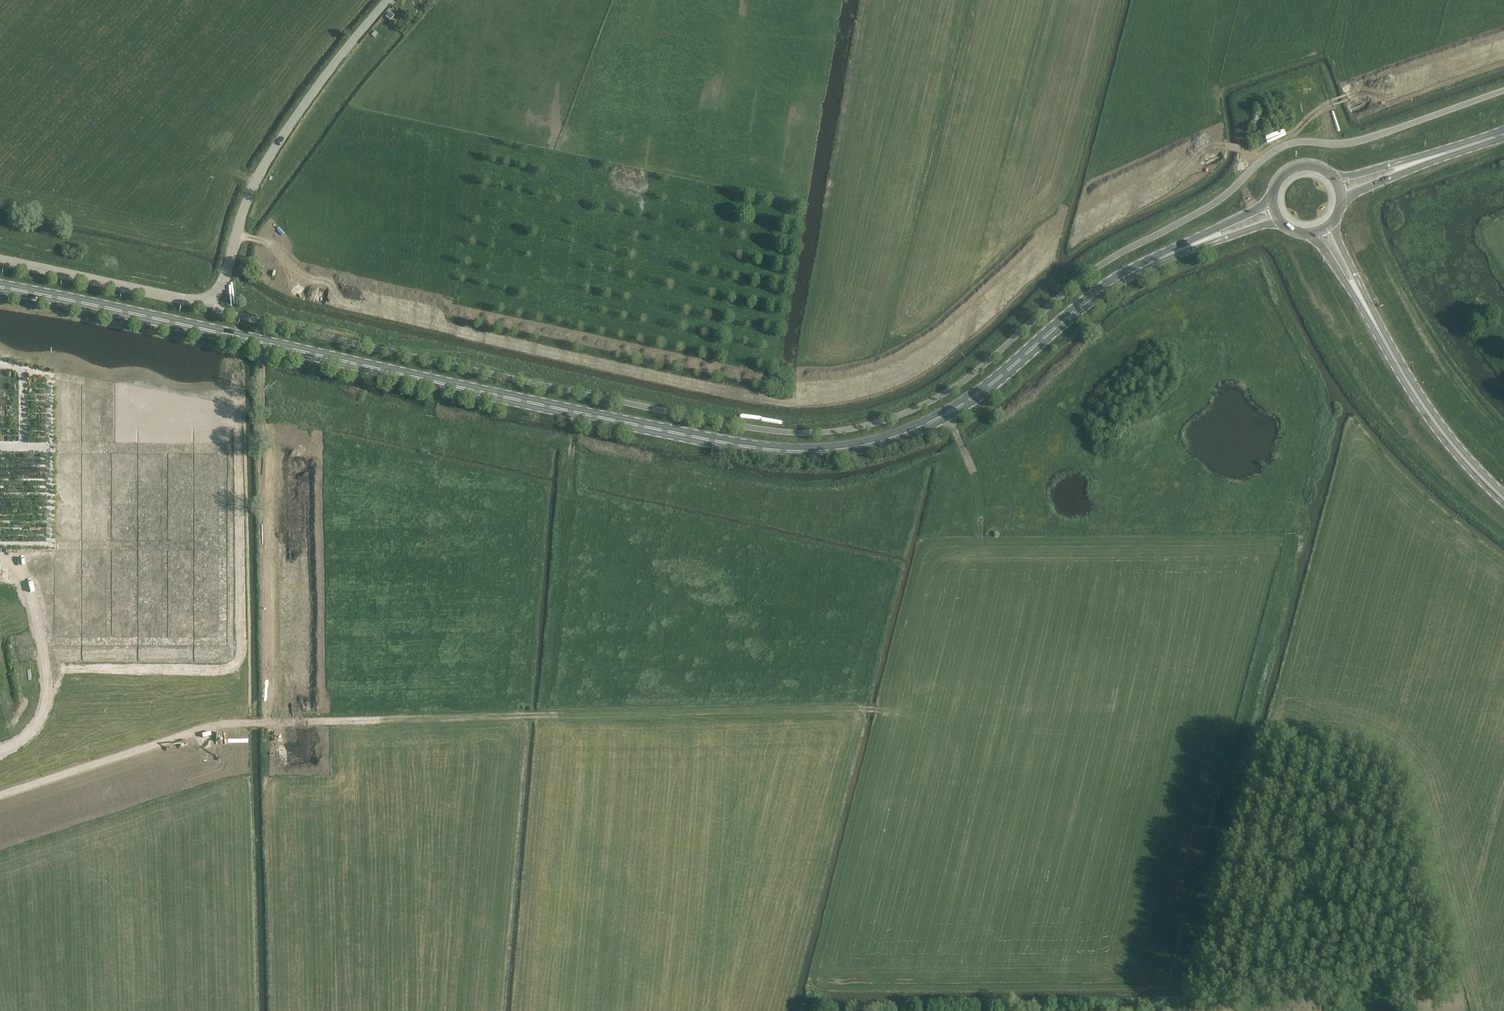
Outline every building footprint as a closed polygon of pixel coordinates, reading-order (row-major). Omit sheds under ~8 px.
[(388,13),(385,16),(386,17),(389,20),(390,21),(394,16),(390,12),(389,11),(388,13)]
